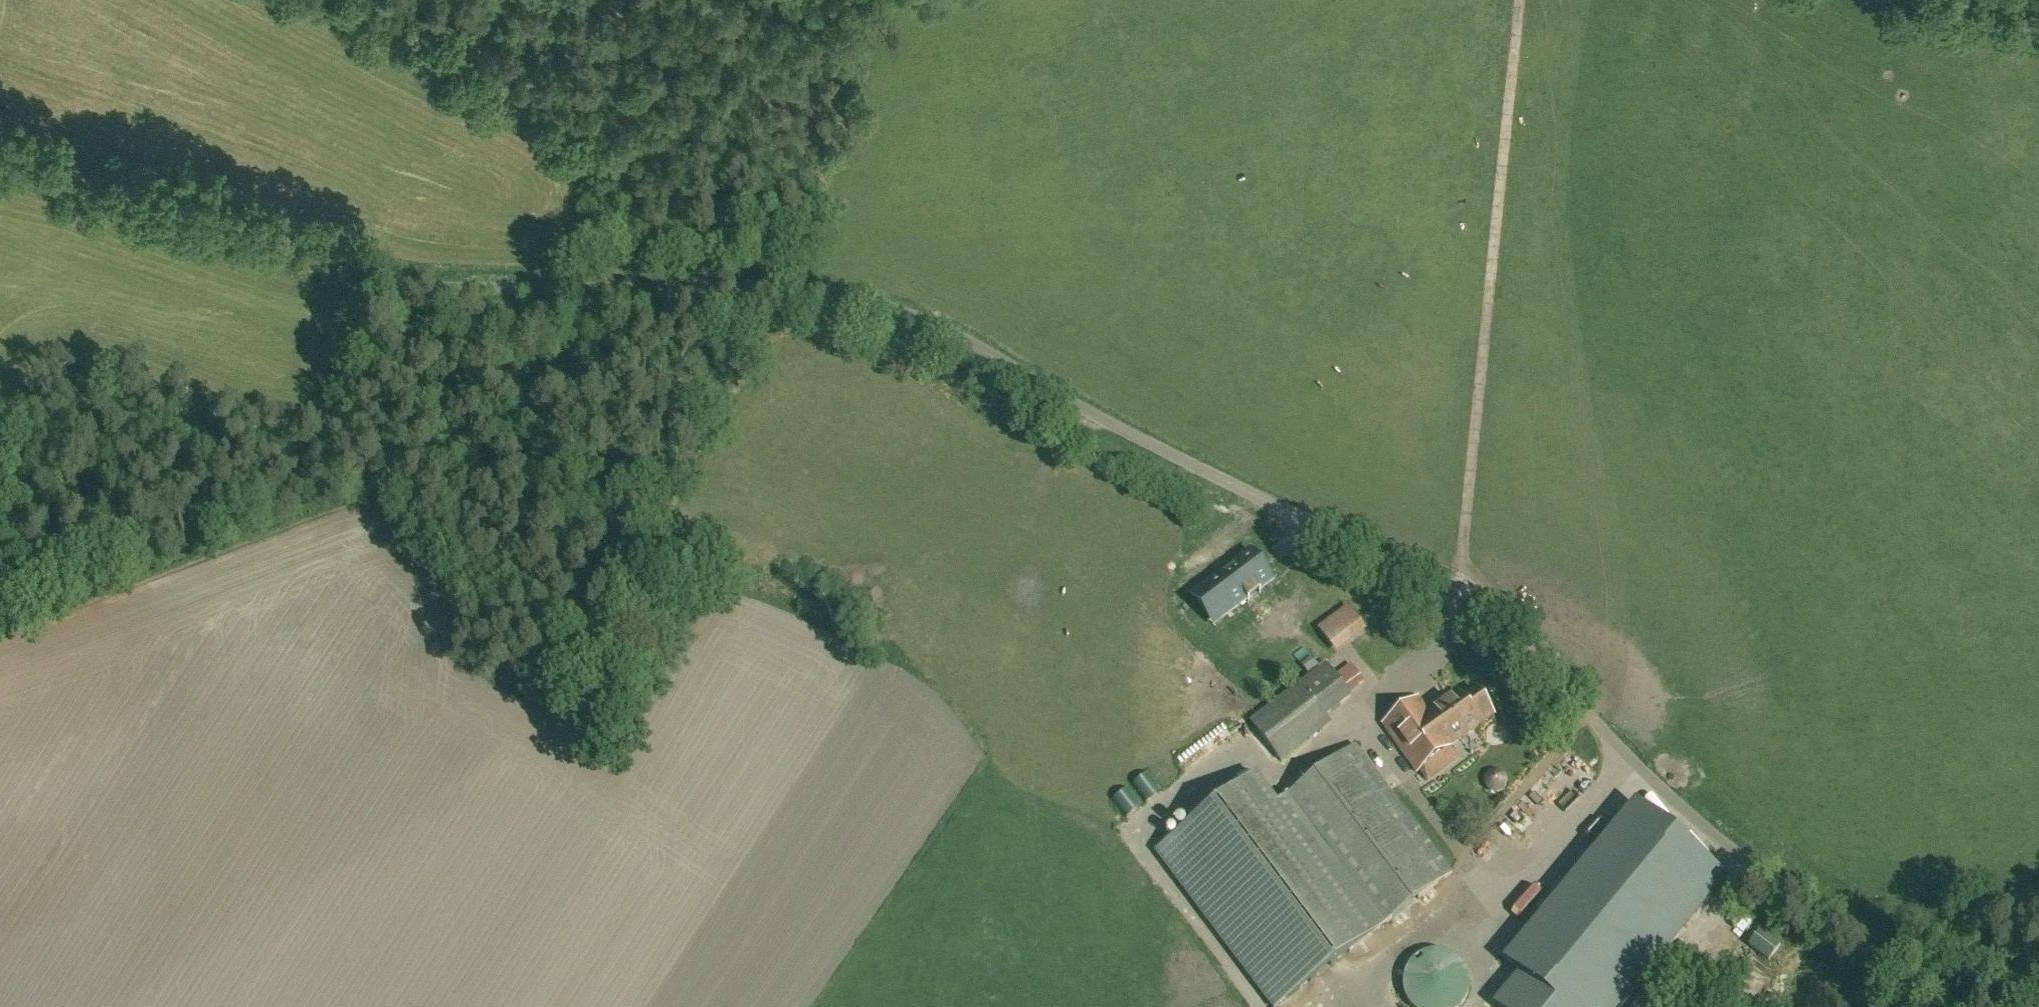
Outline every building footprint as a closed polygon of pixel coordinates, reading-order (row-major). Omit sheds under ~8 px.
[(1251,551),(1204,586),(1226,614),(1246,599),(1259,590),(1272,580),(1251,551)] [(1316,626),(1335,652),(1367,629),(1349,604),(1316,626)] [(1303,666),(1308,672),(1317,665),(1312,659),(1303,666)] [(1326,664),(1251,721),(1281,761),(1330,723),(1326,716),(1351,697),(1326,664)] [(1349,691),(1358,685),(1348,672),(1353,668),(1350,665),(1337,675),(1349,691)] [(1452,745),(1494,715),(1477,690),(1464,699),(1459,693),(1430,713),(1419,698),(1383,723),(1417,772),(1453,746),(1452,745)] [(1154,849),(1273,1006),(1276,1006),(1452,873),(1354,745),(1275,806),(1252,776),(1154,849)] [(1147,799),(1161,789),(1148,771),(1134,782),(1147,799)] [(1129,786),(1113,797),(1125,816),(1142,804),(1129,786)] [(1526,899),(1541,913),(1629,808),(1622,802),(1611,814),(1603,807),(1526,899)] [(1507,961),(1523,974),(1562,1006),(1586,1006),(1706,864),(1636,806),(1507,961)] [(1769,961),(1782,943),(1760,927),(1747,945),(1769,961)] [(1462,952),(1407,953),(1408,1006),(1463,1006),(1462,952)]
